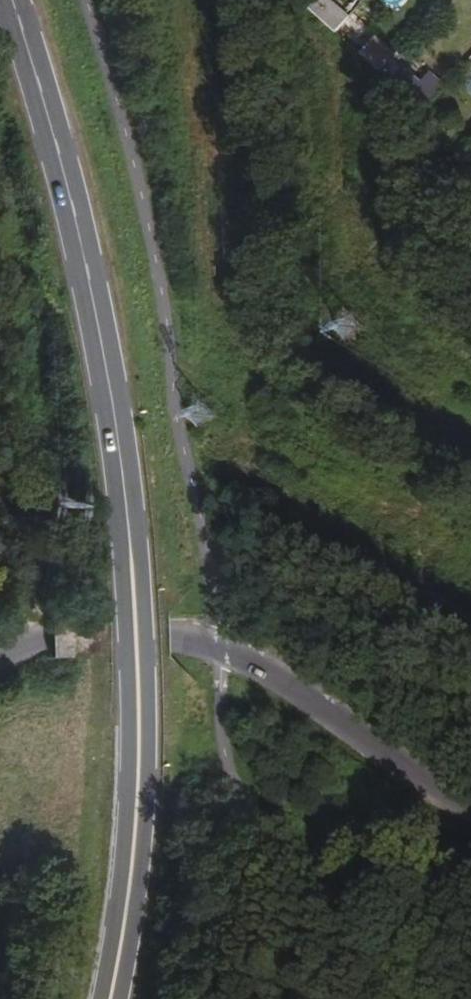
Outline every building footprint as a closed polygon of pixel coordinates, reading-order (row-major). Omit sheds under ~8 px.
[(337,33),(349,18),(327,0),(312,0),(307,6),(337,33)] [(378,33),(365,49),(383,64),(397,48),(378,33)] [(398,58),(386,66),(416,109),(445,89),(432,72),(416,83),(398,58)]
